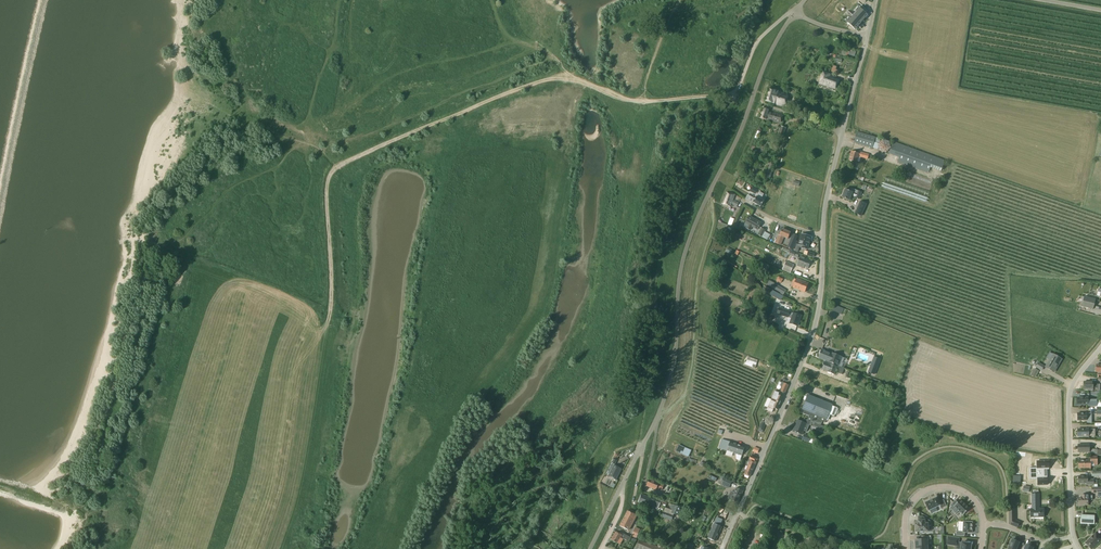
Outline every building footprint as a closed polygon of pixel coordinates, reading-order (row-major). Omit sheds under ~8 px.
[(858,9),(855,7),(853,10),(855,12),(847,22),(854,28),(867,14),(859,8),(858,9)] [(894,29),(887,27),(885,37),(898,40),(898,37),(900,37),(902,28),(895,27),(894,29)] [(830,74),(823,72),(819,85),(825,87),(834,90),(838,78),(829,75),(830,74)] [(884,86),(872,83),(870,91),(882,94),(884,86)] [(776,90),(770,89),(766,101),(772,103),(783,107),(786,105),(787,105),(789,98),(788,97),(788,94),(780,91),(780,92),(776,90)] [(769,110),(763,108),(760,118),(766,120),(780,124),(780,123),(783,124),(783,122),(782,122),(784,116),(783,114),(769,110)] [(786,128),(781,126),(778,135),(783,137),(786,128)] [(881,139),(857,132),(854,142),(873,148),(878,149),(879,147),(880,151),(886,153),(891,148),(889,141),(883,140),(880,142),(881,139)] [(945,160),(893,141),(889,153),(900,157),(898,162),(928,173),(930,168),(941,172),(945,160)] [(858,153),(851,151),(849,160),(857,162),(859,156),(862,157),(863,153),(859,152),(858,153)] [(774,165),(771,164),(768,173),(767,173),(766,176),(770,178),(774,165)] [(756,197),(759,189),(753,186),(749,195),(756,197)] [(863,192),(851,188),(850,191),(845,189),(842,197),(850,200),(852,196),(855,197),(860,199),(863,192)] [(731,194),(726,192),(721,203),(731,207),(732,204),(737,207),(739,203),(733,200),(735,194),(732,193),(731,194)] [(764,194),(760,192),(753,202),(761,207),(764,201),(761,199),(764,194)] [(866,204),(860,201),(855,213),(861,216),(866,204)] [(761,223),(749,216),(745,223),(749,225),(747,229),(750,231),(752,227),(758,230),(761,223)] [(758,235),(762,237),(766,230),(761,228),(758,235)] [(791,233),(782,229),(780,235),(779,234),(775,243),(781,245),(784,237),(788,239),(791,233)] [(798,236),(793,234),(788,247),(793,249),(798,236)] [(798,246),(807,249),(810,236),(801,234),(798,246)] [(799,260),(800,258),(798,257),(799,255),(795,254),(795,253),(790,251),(790,250),(783,247),(782,250),(789,253),(788,255),(797,258),(797,260),(799,260)] [(800,258),(799,260),(797,266),(804,268),(804,267),(808,269),(811,260),(800,256),(800,258)] [(794,265),(786,261),(782,270),(790,274),(794,265)] [(797,279),(794,278),(791,286),(794,287),(793,288),(805,292),(808,283),(797,279)] [(787,290),(769,280),(767,285),(781,293),(780,293),(784,295),(787,290)] [(780,294),(772,290),(770,293),(778,298),(780,294)] [(1096,299),(1084,296),(1084,297),(1082,303),(1082,306),(1093,309),(1096,299)] [(790,312),(782,309),(780,315),(788,318),(789,316),(792,318),(790,324),(797,326),(801,316),(793,313),(793,314),(790,313),(790,312)] [(832,354),(822,350),(819,358),(829,362),(829,361),(839,365),(842,357),(832,354)] [(1053,355),(1051,353),(1049,357),(1051,358),(1046,367),(1054,372),(1056,368),(1056,367),(1061,359),(1054,354),(1053,355)] [(874,357),(868,372),(874,375),(880,359),(874,357)] [(747,359),(745,365),(755,368),(756,362),(747,359)] [(837,367),(824,362),(822,369),(828,372),(834,375),(837,367)] [(1045,366),(1038,362),(1035,367),(1042,371),(1045,366)] [(1039,371),(1035,368),(1031,375),(1035,378),(1039,371)] [(1098,391),(1100,391),(1100,384),(1098,384),(1093,384),(1093,382),(1084,382),(1084,389),(1093,389),(1093,388),(1097,388),(1097,391),(1098,391)] [(785,394),(789,385),(788,385),(789,384),(786,383),(786,384),(784,383),(780,391),(785,394)] [(771,400),(781,403),(783,398),(778,395),(780,392),(775,391),(771,400)] [(809,416),(808,420),(804,419),(803,422),(798,420),(796,425),(797,425),(794,431),(802,435),(804,431),(807,432),(811,421),(821,425),(822,421),(826,423),(829,414),(834,416),(838,408),(833,406),(833,404),(808,394),(801,413),(809,416)] [(1088,397),(1077,398),(1078,405),(1089,405),(1089,407),(1097,407),(1097,400),(1097,399),(1088,398),(1088,397)] [(781,403),(771,400),(771,401),(772,401),(768,411),(772,413),(774,408),(778,410),(781,403)] [(1087,420),(1087,423),(1092,423),(1092,419),(1094,419),(1094,413),(1078,413),(1078,420),(1087,420)] [(802,440),(809,442),(812,443),(814,439),(811,438),(811,437),(804,434),(802,440)] [(736,459),(740,461),(745,447),(731,442),(722,440),(721,443),(720,448),(727,451),(726,455),(732,457),(733,453),(736,454),(736,459)] [(677,451),(682,454),(686,447),(680,444),(677,451)] [(1089,445),(1078,445),(1078,452),(1089,452),(1089,454),(1097,454),(1098,454),(1098,450),(1098,449),(1089,449),(1089,445)] [(757,458),(751,455),(749,459),(747,464),(749,465),(744,475),(750,477),(756,462),(755,462),(757,458)] [(1098,465),(1097,456),(1091,456),(1091,460),(1078,461),(1078,468),(1091,468),(1091,466),(1094,466),(1094,465),(1098,465)] [(1037,468),(1029,468),(1030,474),(1045,473),(1045,470),(1049,470),(1049,461),(1037,461),(1037,468)] [(621,469),(614,465),(609,476),(616,480),(621,469)] [(1045,473),(1030,474),(1030,479),(1038,479),(1038,485),(1048,485),(1047,476),(1045,476),(1045,473)] [(733,481),(722,476),(718,483),(725,486),(725,487),(729,489),(733,481)] [(1088,480),(1087,476),(1078,476),(1079,483),(1087,483),(1087,485),(1098,485),(1098,480),(1088,480)] [(664,485),(650,479),(647,486),(656,490),(657,488),(662,490),(664,485)] [(1092,488),(1092,493),(1098,493),(1098,497),(1100,497),(1100,487),(1092,488)] [(743,491),(736,488),(734,493),(731,491),(728,499),(738,503),(743,491)] [(661,502),(642,494),(638,502),(649,506),(649,505),(658,508),(661,502)] [(1032,494),(1032,509),(1031,509),(1031,517),(1044,517),(1044,509),(1039,509),(1039,494),(1032,494)] [(1093,500),(1092,495),(1081,496),(1081,498),(1079,498),(1079,499),(1078,499),(1077,500),(1077,501),(1077,503),(1078,504),(1079,504),(1079,505),(1088,505),(1088,500),(1093,500)] [(937,498),(926,503),(929,511),(940,506),(942,509),(947,506),(944,500),(939,502),(937,498)] [(956,500),(950,506),(952,507),(950,508),(956,514),(959,511),(963,516),(967,512),(967,513),(970,510),(969,509),(970,509),(961,500),(958,503),(956,500)] [(682,508),(672,504),(669,509),(666,508),(662,517),(672,521),(675,514),(679,516),(682,508)] [(637,515),(628,510),(620,526),(629,531),(637,515)] [(1094,516),(1081,515),(1081,524),(1094,525),(1094,516)] [(723,520),(715,516),(710,525),(709,528),(711,529),(712,525),(713,525),(713,524),(714,524),(708,538),(716,541),(722,527),(720,527),(723,520)] [(930,525),(930,521),(922,517),(919,517),(920,524),(917,524),(917,525),(915,525),(916,531),(917,531),(917,532),(921,532),(922,533),(924,532),(929,532),(928,527),(930,525)] [(1015,518),(1009,518),(1009,524),(1017,528),(1020,522),(1015,520),(1015,518)] [(973,522),(963,522),(963,532),(959,531),(956,531),(956,536),(965,537),(965,533),(972,533),(973,522)] [(619,534),(616,532),(611,540),(620,544),(623,539),(624,539),(629,542),(630,542),(634,544),(636,541),(620,532),(619,534)] [(1096,532),(1085,543),(1091,548),(1092,548),(1100,540),(1100,537),(1096,532)] [(916,547),(928,546),(928,540),(931,540),(931,536),(923,536),(923,540),(916,540),(916,541),(915,541),(915,544),(916,544),(916,547)] [(948,537),(947,545),(958,546),(957,548),(959,548),(971,548),(971,544),(962,543),(958,543),(959,539),(948,537)] [(635,548),(667,548),(639,540),(635,548)] [(1019,543),(1012,540),(1012,541),(1011,540),(1010,544),(1009,548),(1017,548),(1019,543)]
